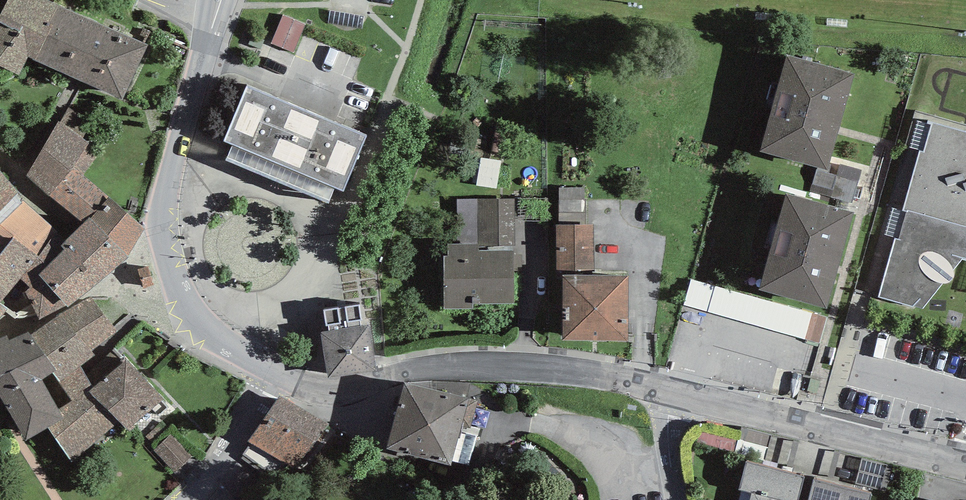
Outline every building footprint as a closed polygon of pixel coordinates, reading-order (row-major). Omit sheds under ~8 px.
[(0,20),(0,62),(20,72),(29,52),(123,96),(148,42),(52,0),(13,0),(0,20)] [(275,49),(299,59),(311,29),(287,19),(275,49)] [(859,78),(795,61),(771,152),(834,169),(859,78)] [(364,139),(257,91),(233,145),(340,193),(364,139)] [(930,119),(882,292),(923,303),(962,255),(965,256),(965,128),(930,119)] [(24,172),(80,226),(66,241),(20,197),(25,191),(0,167),(0,301),(12,312),(36,307),(67,300),(126,253),(120,248),(141,226),(90,177),(106,161),(69,126),(24,172)] [(565,193),(564,214),(587,215),(587,193),(565,193)] [(478,198),(480,244),(486,244),(486,252),(517,252),(516,197),(478,198)] [(857,218),(794,200),(766,294),(830,312),(857,218)] [(596,222),(558,222),(558,276),(565,276),(565,269),(596,269),(596,222)] [(480,244),(449,245),(449,311),(517,311),(517,252),(486,252),(486,244),(480,244)] [(596,269),(565,269),(565,276),(565,335),(630,335),(630,269),(596,269)] [(688,310),(823,347),(831,321),(695,284),(688,310)] [(119,332),(91,290),(31,330),(56,367),(74,394),(90,384),(94,381),(79,358),(119,332)] [(369,319),(320,327),(327,372),(376,364),(369,319)] [(24,430),(46,418),(62,409),(43,374),(56,367),(31,330),(0,339),(0,385),(24,430)] [(91,387),(120,418),(129,429),(164,397),(126,355),(91,387)] [(404,374),(386,440),(451,458),(469,392),(404,374)] [(46,418),(72,456),(120,418),(91,387),(90,384),(74,394),(62,409),(46,418)] [(279,391),(250,438),(297,468),(327,421),(279,391)] [(170,433),(154,449),(175,471),(192,455),(170,433)] [(747,460),(740,486),(752,490),(750,499),(783,499),(784,496),(796,499),(797,499),(803,474),(747,460)] [(814,477),(808,499),(868,499),(869,493),(814,477)]
